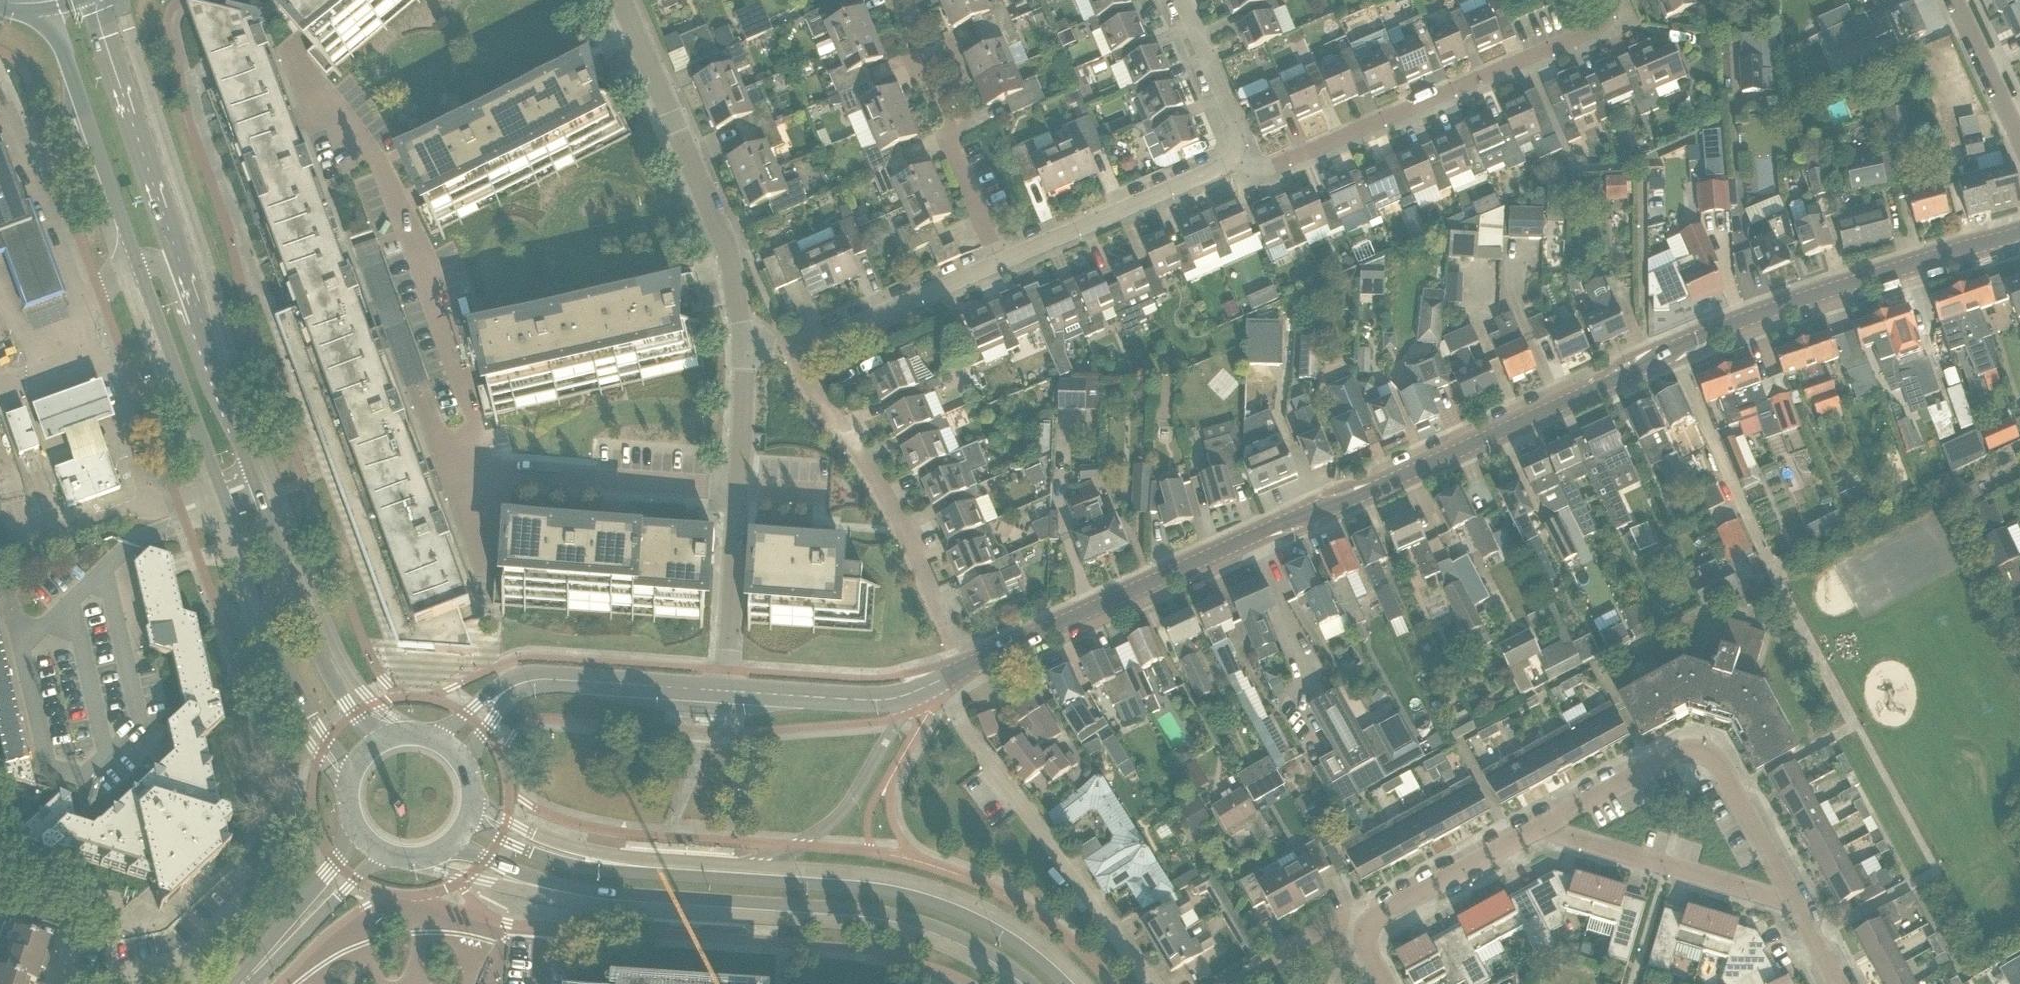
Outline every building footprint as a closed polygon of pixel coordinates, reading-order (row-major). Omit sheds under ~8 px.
[(277,5),(286,14),(315,48),(308,54),(327,76),(334,70),(340,78),(342,76),(336,68),(415,0),(282,0),(277,5)] [(665,11),(677,6),(676,0),(661,0),(665,11)] [(943,4),(953,28),(971,21),(978,36),(1011,22),(1001,0),(999,0),(988,5),(986,0),(952,0),(943,4)] [(1028,4),(1031,10),(1040,6),(1038,0),(1029,0),(1028,4)] [(1094,17),(1089,20),(1131,2),(1130,0),(1087,0),(1094,17)] [(1232,15),(1268,0),(1226,0),(1232,15)] [(1279,10),(1275,0),(1268,0),(1232,15),(1232,16),(1250,8),(1255,19),(1237,27),(1247,51),(1281,37),(1271,13),(1279,10)] [(1500,1),(1499,0),(1486,0),(1484,1),(1484,0),(1474,0),(1459,6),(1471,35),(1479,53),(1503,42),(1495,24),(1507,19),(1500,1)] [(1665,20),(1700,5),(1699,0),(1657,0),(1665,20)] [(1996,0),(1994,4),(1998,12),(2002,13),(2003,12),(2004,14),(2019,7),(2019,0),(1996,0)] [(863,10),(845,18),(838,2),(804,17),(814,39),(826,34),(834,52),(873,35),(863,10)] [(1131,2),(1089,20),(1094,33),(1102,30),(1111,52),(1146,38),(1136,14),(1118,22),(1113,11),(1131,3),(1131,2)] [(760,36),(774,31),(762,3),(748,9),(760,36)] [(1460,39),(1471,35),(1459,6),(1458,6),(1460,11),(1448,17),(1451,22),(1429,32),(1422,16),(1421,16),(1435,50),(1443,68),(1468,57),(1460,39)] [(1821,32),(1853,18),(1847,6),(1816,20),(1821,32)] [(1897,47),(1926,34),(1913,6),(1871,25),(1866,14),(1830,30),(1838,49),(1872,33),(1875,40),(1891,33),(1897,47)] [(2004,14),(2016,39),(2019,37),(2019,7),(2004,14)] [(746,42),(760,36),(748,9),(735,14),(746,42)] [(244,25),(192,13),(188,12),(217,89),(208,93),(290,316),(277,321),(399,649),(435,652),(475,654),(464,626),(484,618),(378,331),(377,330),(369,333),(362,315),(370,311),(355,270),(347,273),(326,217),(330,216),(318,181),(291,109),(264,37),(259,24),(244,21),(244,25)] [(1424,55),(1435,50),(1421,16),(1398,27),(1404,42),(1392,47),(1400,65),(1408,83),(1432,73),(1424,55)] [(984,51),(966,59),(977,83),(1015,66),(1007,49),(1020,44),(1011,22),(978,36),(984,51)] [(675,72),(707,59),(717,54),(706,27),(679,38),(684,49),(668,56),(675,72)] [(728,27),(713,33),(720,51),(735,45),(728,27)] [(866,66),(884,59),(873,35),(834,52),(841,70),(829,75),(838,96),(872,82),(866,66)] [(1775,35),(1739,36),(1741,94),(1762,93),(1762,91),(1774,91),(1773,71),(1776,71),(1775,35)] [(1136,43),(1146,39),(1146,38),(1111,52),(1101,57),(1101,58),(1112,54),(1116,64),(1110,67),(1120,91),(1127,88),(1127,89),(1169,70),(1159,46),(1141,54),(1136,43)] [(1392,47),(1389,41),(1370,49),(1372,55),(1358,61),(1352,47),(1351,48),(1358,64),(1361,73),(1372,98),(1397,88),(1389,70),(1400,65),(1392,47)] [(1653,46),(1651,47),(1649,42),(1630,50),(1632,56),(1629,57),(1637,75),(1626,80),(1618,62),(1616,62),(1633,100),(1634,100),(1641,116),(1662,107),(1656,91),(1686,77),(1674,48),(1657,55),(1653,46)] [(737,72),(749,67),(740,45),(717,54),(707,59),(714,74),(696,82),(706,106),(744,90),(737,72)] [(1361,73),(1358,64),(1351,48),(1339,53),(1342,60),(1319,71),(1316,62),(1315,63),(1326,88),(1334,106),(1358,96),(1350,78),(1361,73)] [(1851,79),(1887,63),(1881,50),(1845,66),(1851,79)] [(1616,62),(1614,59),(1611,58),(1596,64),(1595,68),(1596,71),(1593,72),(1597,79),(1586,84),(1581,73),(1580,74),(1600,121),(1612,116),(1609,110),(1633,100),(1616,62)] [(1888,65),(1878,69),(1878,75),(1881,74),(1890,147),(1911,144),(1906,107),(1896,109),(1891,78),(1893,77),(1906,75),(1903,59),(1888,65)] [(595,79),(591,71),(586,61),(400,154),(407,166),(426,206),(418,210),(431,236),(440,232),(444,241),(446,240),(442,231),(632,135),(612,95),(619,92),(618,90),(598,100),(589,82),(595,79)] [(1315,93),(1326,88),(1315,63),(1302,69),(1305,76),(1283,86),(1298,121),(1322,111),(1315,93)] [(1035,77),(1022,83),(1015,66),(977,83),(987,107),(1005,99),(1012,115),(1045,100),(1035,77)] [(1077,69),(1072,71),(1086,105),(1094,102),(1095,101),(1088,85),(1084,86),(1077,69)] [(1578,74),(1577,71),(1573,69),(1559,76),(1557,79),(1559,82),(1556,83),(1564,102),(1552,107),(1568,144),(1581,138),(1574,121),(1596,112),(1599,121),(1600,121),(1580,74),(1578,74)] [(1151,79),(1169,71),(1169,70),(1127,89),(1132,101),(1138,98),(1148,121),(1142,123),(1142,124),(1184,106),(1174,82),(1156,90),(1151,79)] [(1298,121),(1283,86),(1280,78),(1267,84),(1266,82),(1262,80),(1240,91),(1237,94),(1242,104),(1247,102),(1263,137),(1287,126),(1279,108),(1290,103),(1298,121)] [(897,89),(879,97),(872,82),(838,96),(830,100),(833,106),(842,105),(847,118),(848,118),(856,135),(869,129),(907,113),(897,89)] [(765,102),(752,108),(744,90),(706,106),(717,130),(735,122),(741,138),(784,120),(782,115),(772,119),(765,102)] [(1940,93),(1934,94),(1943,131),(1960,128),(1958,121),(1958,120),(1953,100),(1942,102),(1940,93)] [(1545,110),(1533,115),(1525,97),(1502,107),(1519,146),(1540,137),(1543,143),(1556,137),(1545,110)] [(816,106),(807,110),(810,118),(819,114),(816,106)] [(1166,114),(1184,106),(1142,124),(1148,137),(1143,139),(1153,162),(1156,165),(1160,167),(1165,168),(1169,167),(1180,162),(1176,152),(1199,142),(1189,117),(1171,125),(1166,114)] [(1518,147),(1519,146),(1502,107),(1500,107),(1508,126),(1497,131),(1489,112),(1466,122),(1487,171),(1504,164),(1507,172),(1525,164),(1518,147)] [(1087,110),(1081,112),(1084,119),(1090,117),(1087,110)] [(863,153),(862,153),(871,175),(906,160),(899,145),(917,138),(907,113),(869,129),(877,147),(863,153)] [(1104,150),(1095,130),(1090,117),(1084,119),(1067,127),(1072,140),(1056,147),(1072,185),(1096,175),(1088,157),(1104,150)] [(776,127),(785,123),(784,120),(741,138),(747,153),(729,160),(740,185),(777,169),(770,151),(783,145),(776,127)] [(1488,172),(1487,171),(1466,122),(1465,123),(1475,147),(1464,151),(1456,133),(1432,143),(1448,180),(1472,170),(1475,177),(1488,172)] [(1721,133),(1703,134),(1707,179),(1725,177),(1721,133)] [(1981,137),(1963,140),(1967,162),(1975,160),(1976,160),(1984,158),(1984,157),(1981,137)] [(23,203),(0,141),(0,256),(4,254),(24,308),(62,294),(28,201),(23,203)] [(1029,143),(1010,151),(1024,184),(1040,178),(1048,195),(1072,185),(1056,147),(1038,154),(1032,141),(1029,143)] [(1440,193),(1452,188),(1448,180),(1432,143),(1440,162),(1429,167),(1421,148),(1397,158),(1413,195),(1437,186),(1440,193)] [(1851,192),(1896,182),(1889,153),(1844,163),(1851,192)] [(1813,199),(1828,195),(1818,157),(1803,161),(1813,199)] [(1412,196),(1413,195),(1397,158),(1396,159),(1404,177),(1393,182),(1385,163),(1361,173),(1378,211),(1400,202),(1403,208),(1415,203),(1412,196)] [(1979,175),(1989,213),(2019,206),(2019,192),(2014,168),(2014,167),(2012,168),(2009,159),(2002,161),(2004,169),(1979,175)] [(930,168),(912,176),(906,160),(871,175),(880,196),(895,190),(903,208),(941,192),(930,168)] [(1968,219),(1989,213),(1976,164),(1958,169),(1961,180),(1958,181),(1968,219)] [(799,181),(785,186),(777,169),(740,185),(750,209),(768,201),(775,217),(808,202),(799,181)] [(1369,192),(1358,197),(1348,173),(1324,183),(1340,221),(1363,212),(1367,223),(1380,218),(1377,211),(1378,211),(1361,173),(1361,174),(1369,192)] [(1579,183),(1579,174),(1564,175),(1564,184),(1579,183)] [(1607,176),(1608,199),(1628,199),(1628,175),(1607,176)] [(1709,179),(1696,180),(1699,216),(1730,214),(1729,208),(1727,184),(1725,184),(1725,178),(1709,179)] [(1339,221),(1340,221),(1324,183),(1323,183),(1331,202),(1320,207),(1312,188),(1288,198),(1305,237),(1328,227),(1330,232),(1342,227),(1339,221)] [(1948,216),(1943,196),(1940,187),(1920,193),(1919,190),(1912,192),(1912,195),(1908,196),(1916,225),(1948,216)] [(933,224),(951,216),(941,192),(903,208),(910,226),(897,231),(906,254),(929,244),(938,266),(961,256),(955,243),(944,248),(933,224)] [(1753,225),(1787,210),(1781,194),(1746,209),(1753,225)] [(1305,237),(1288,198),(1287,199),(1295,217),(1284,222),(1276,203),(1274,204),(1273,201),(1270,199),(1255,206),(1253,209),(1255,213),(1252,214),(1268,251),(1283,244),(1286,252),(1307,243),(1305,237)] [(1201,215),(1221,260),(1232,255),(1229,247),(1253,237),(1245,218),(1237,200),(1212,210),(1220,229),(1209,234),(1201,215)] [(1892,239),(1887,220),(1882,200),(1834,212),(1844,252),(1892,239)] [(1804,207),(1803,204),(1799,202),(1791,204),(1789,207),(1805,257),(1832,248),(1817,203),(1804,207)] [(836,243),(820,250),(836,287),(860,276),(852,258),(868,252),(865,245),(860,233),(859,231),(857,227),(854,218),(851,211),(848,206),(840,209),(844,222),(830,228),(836,243)] [(861,207),(851,211),(854,218),(857,227),(868,223),(861,207)] [(1545,241),(1546,208),(1530,207),(1530,209),(1510,209),(1509,240),(1545,241)] [(1417,208),(1405,213),(1419,245),(1431,240),(1417,208)] [(1450,259),(1501,262),(1504,208),(1479,217),(1465,224),(1465,223),(1457,227),(1451,229),(1450,259)] [(1793,244),(1788,224),(1785,212),(1765,221),(1766,222),(1756,226),(1755,226),(1753,228),(1752,230),(1751,233),(1750,235),(1750,238),(1750,241),(1751,243),(1751,245),(1750,245),(1762,274),(1789,262),(1783,248),(1793,244)] [(1166,231),(1165,231),(1185,275),(1197,270),(1194,262),(1216,253),(1220,260),(1221,260),(1201,215),(1177,226),(1185,244),(1174,249),(1166,231)] [(1461,215),(1453,218),(1457,227),(1465,223),(1461,215)] [(869,227),(859,231),(860,233),(865,245),(875,241),(869,227)] [(1648,276),(1649,297),(1654,297),(1654,311),(1669,311),(1669,306),(1690,297),(1693,304),(1723,291),(1711,265),(1716,262),(1700,227),(1681,235),(1690,257),(1648,276)] [(1185,275),(1165,231),(1141,241),(1153,269),(1142,274),(1134,255),(1153,300),(1166,294),(1158,278),(1181,268),(1184,275),(1185,275)] [(775,258),(762,263),(774,291),(804,279),(811,297),(836,287),(820,250),(802,257),(796,242),(773,252),(775,258)] [(1099,270),(1098,271),(1127,338),(1141,332),(1138,325),(1146,322),(1142,312),(1155,306),(1152,300),(1153,300),(1134,255),(1110,265),(1118,284),(1107,289),(1099,270)] [(1127,338),(1098,271),(1074,281),(1082,299),(1071,304),(1063,286),(1062,286),(1085,339),(1103,331),(1100,315),(1114,309),(1127,338)] [(1570,292),(1578,291),(1576,275),(1567,276),(1570,292)] [(1596,347),(1629,333),(1604,278),(1584,287),(1596,314),(1583,319),(1596,347)] [(1995,305),(1993,299),(1986,280),(1959,289),(1978,342),(1983,341),(1995,372),(1996,371),(1995,369),(2002,366),(1986,324),(1984,325),(1979,311),(1995,305)] [(2004,286),(2017,321),(2019,320),(2019,323),(2019,280),(2004,286)] [(1024,292),(1023,292),(1060,378),(1073,372),(1066,355),(1065,344),(1064,330),(1078,323),(1084,336),(1085,339),(1062,286),(1061,287),(1059,281),(1039,289),(1037,291),(1043,305),(1032,310),(1024,292)] [(681,303),(679,294),(676,284),(475,331),(488,387),(479,389),(485,417),(494,415),(496,425),(499,424),(497,415),(704,366),(694,323),(700,322),(699,319),(679,324),(675,305),(681,303)] [(1341,314),(1355,314),(1355,285),(1341,307),(1341,314)] [(988,307),(1004,345),(1004,344),(1007,352),(1020,346),(1017,339),(1039,329),(1060,378),(1023,292),(1022,292),(1020,287),(999,296),(1002,301),(999,302),(1007,321),(996,325),(988,307)] [(1272,288),(1262,293),(1267,305),(1278,300),(1272,288)] [(1440,346),(1446,291),(1423,289),(1417,343),(1440,346)] [(1978,342),(1959,289),(1931,298),(1940,324),(1943,322),(1949,339),(1961,335),(1965,347),(1978,378),(1995,372),(1983,341),(1978,342)] [(1234,302),(1224,306),(1229,319),(1240,314),(1234,302)] [(1908,306),(1880,316),(1899,370),(1914,364),(1925,397),(1926,397),(1939,392),(1928,358),(1925,359),(1916,332),(1917,332),(1908,306)] [(1004,345),(988,307),(964,318),(972,336),(960,341),(971,367),(984,362),(981,354),(1004,345)] [(1557,318),(1544,323),(1541,314),(1528,320),(1536,342),(1550,337),(1561,363),(1589,350),(1577,323),(1561,329),(1557,318)] [(1880,316),(1853,325),(1855,332),(1859,344),(1861,350),(1873,346),(1884,375),(1892,393),(1904,389),(1913,414),(1919,412),(1927,409),(1929,408),(1926,397),(1925,397),(1914,364),(1899,370),(1880,316)] [(1246,321),(1245,357),(1280,358),(1281,322),(1246,321)] [(1536,370),(1528,351),(1517,326),(1489,337),(1509,382),(1536,370)] [(1467,350),(1479,344),(1471,327),(1443,339),(1450,355),(1453,354),(1461,371),(1453,374),(1467,405),(1500,390),(1487,361),(1474,367),(1467,350)] [(1830,333),(1803,342),(1821,396),(1835,391),(1842,408),(1831,377),(1829,377),(1824,364),(1839,359),(1837,352),(1830,333)] [(1318,381),(1320,338),(1301,337),(1299,380),(1318,381)] [(1804,401),(1811,399),(1817,417),(1842,408),(1835,391),(1821,396),(1803,342),(1775,352),(1783,375),(1771,379),(1778,397),(1789,394),(1793,404),(1804,400),(1804,401)] [(909,361),(916,358),(911,346),(884,357),(889,369),(871,377),(881,399),(918,384),(909,361)] [(1369,375),(1370,349),(1358,348),(1357,375),(1369,375)] [(1407,409),(1414,428),(1416,427),(1418,432),(1430,427),(1428,422),(1439,417),(1433,403),(1440,400),(1436,390),(1449,385),(1443,366),(1439,352),(1405,366),(1414,390),(1401,395),(1407,409)] [(1752,359),(1725,369),(1743,422),(1756,418),(1761,432),(1762,436),(1776,431),(1778,434),(1800,426),(1792,404),(1793,404),(1789,394),(1778,397),(1767,401),(1760,383),(1759,378),(1752,359)] [(1867,365),(1866,365),(1864,359),(1842,367),(1854,403),(1878,394),(1875,388),(1878,387),(1877,386),(1876,386),(1867,365)] [(1725,369),(1697,378),(1706,404),(1719,399),(1728,427),(1739,423),(1744,438),(1761,432),(1756,418),(1743,422),(1725,369)] [(102,376),(33,401),(46,438),(65,431),(76,461),(106,451),(95,420),(115,413),(102,376)] [(1355,413),(1366,408),(1353,377),(1327,388),(1340,419),(1331,423),(1344,457),(1369,447),(1355,413)] [(932,391),(943,387),(939,378),(929,382),(932,391)] [(1391,398),(1381,402),(1372,378),(1359,383),(1383,441),(1405,432),(1391,398)] [(1088,414),(1089,381),(1055,380),(1054,413),(1088,414)] [(924,396),(931,393),(926,381),(918,384),(881,399),(881,401),(900,393),(905,405),(886,412),(896,436),(941,417),(953,412),(953,411),(934,419),(924,396)] [(1140,386),(1134,392),(1135,400),(1144,403),(1150,397),(1148,388),(1140,386)] [(1688,445),(1702,439),(1679,389),(1657,400),(1672,431),(1680,427),(1688,445)] [(1939,392),(1926,397),(1929,408),(1931,411),(1949,405),(1944,391),(1939,392)] [(1688,484),(1659,421),(1651,403),(1627,413),(1644,451),(1648,452),(1654,450),(1659,461),(1657,462),(1670,492),(1688,484)] [(1333,462),(1325,443),(1311,408),(1294,414),(1304,439),(1299,441),(1311,471),(1333,462)] [(30,450),(38,448),(24,409),(17,412),(5,416),(18,455),(30,450)] [(1243,421),(1242,462),(1255,494),(1297,476),(1272,417),(1272,414),(1270,412),(1270,411),(1245,420),(1243,421)] [(941,417),(896,436),(896,437),(915,429),(920,440),(901,448),(911,471),(960,451),(951,428),(947,429),(941,417)] [(1609,421),(1582,434),(1583,436),(1595,461),(1583,466),(1588,477),(1589,477),(1591,482),(1601,502),(1602,502),(1618,494),(1611,478),(1631,469),(1627,460),(1623,450),(1618,439),(1609,421)] [(2009,421),(1979,434),(1988,453),(2017,441),(2009,421)] [(1977,431),(1941,447),(1951,473),(1987,457),(1977,431)] [(1212,472),(1200,475),(1204,490),(1210,509),(1235,502),(1231,489),(1226,470),(1239,466),(1235,452),(1233,447),(1230,438),(1228,438),(1207,444),(1204,444),(1212,472)] [(1753,468),(1747,471),(1734,438),(1723,443),(1739,481),(1742,480),(1745,489),(1759,483),(1753,468)] [(1574,483),(1588,477),(1571,439),(1545,451),(1556,476),(1566,471),(1571,480),(1557,486),(1582,540),(1596,533),(1574,483)] [(1039,442),(1039,458),(1049,453),(1050,442),(1039,442)] [(960,451),(911,471),(912,472),(924,467),(928,478),(922,481),(932,504),(977,485),(977,484),(972,474),(969,465),(984,458),(978,443),(960,451)] [(1519,463),(1530,487),(1532,487),(1537,498),(1538,498),(1542,507),(1551,514),(1566,507),(1541,453),(1540,453),(1539,451),(1535,449),(1529,452),(1527,456),(1528,459),(1519,463)] [(67,507),(119,489),(106,451),(76,461),(54,469),(67,507)] [(1081,478),(1100,476),(1099,465),(1080,467),(1081,478)] [(1151,483),(1152,466),(1134,465),(1132,514),(1150,515),(1150,513),(1151,483)] [(1041,466),(1027,472),(1033,486),(1047,480),(1041,466)] [(1181,483),(1169,486),(1167,479),(1151,483),(1150,513),(1161,514),(1165,528),(1192,520),(1181,483)] [(1115,517),(1108,520),(1092,480),(1078,485),(1078,486),(1106,555),(1127,547),(1115,517)] [(1703,513),(1724,503),(1715,484),(1694,494),(1703,513)] [(977,485),(932,504),(932,505),(951,497),(956,509),(937,516),(947,540),(985,523),(979,510),(976,501),(983,498),(977,485)] [(1081,497),(1067,503),(1078,532),(1072,534),(1077,546),(1084,564),(1106,555),(1078,486),(1078,485),(1077,486),(1081,497)] [(1534,515),(1528,503),(1519,485),(1500,495),(1514,525),(1515,524),(1526,550),(1540,544),(1529,518),(1534,515)] [(1476,519),(1470,508),(1461,490),(1435,502),(1451,534),(1466,526),(1483,561),(1499,553),(1482,516),(1476,519)] [(1632,523),(1627,512),(1618,494),(1602,502),(1615,531),(1632,523)] [(1996,505),(1989,508),(1986,501),(1969,509),(1981,534),(2004,524),(1996,505)] [(1050,539),(1051,511),(1050,511),(1049,518),(1032,524),(1039,542),(1046,540),(1049,539),(1050,539)] [(1440,573),(1422,531),(1414,513),(1384,526),(1397,555),(1412,549),(1426,580),(1440,573)] [(1837,513),(1824,520),(1831,533),(1844,527),(1837,513)] [(1560,518),(1545,526),(1562,560),(1577,552),(1560,518)] [(700,533),(509,521),(508,521),(508,524),(505,578),(496,577),(494,606),(503,607),(502,617),(505,617),(505,607),(701,620),(700,630),(703,631),(708,554),(714,554),(715,546),(715,534),(700,533)] [(1744,560),(1753,555),(1737,521),(1714,532),(1735,575),(1740,586),(1738,587),(1739,588),(1750,583),(1756,579),(1750,567),(1748,568),(1744,560)] [(965,546),(947,554),(957,578),(995,562),(990,550),(997,546),(992,536),(992,535),(987,523),(985,523),(947,540),(948,541),(961,535),(965,546)] [(1631,557),(1657,546),(1648,524),(1622,534),(1631,557)] [(1505,530),(1493,536),(1502,553),(1514,547),(1505,530)] [(2003,530),(1979,541),(1994,571),(2018,560),(2003,530)] [(1388,562),(1382,549),(1374,531),(1352,540),(1360,559),(1388,625),(1403,618),(1381,565),(1388,562)] [(843,543),(809,541),(754,537),(748,624),(872,632),(875,588),(881,588),(881,586),(861,584),(863,567),(841,565),(842,553),(843,543)] [(1027,565),(1045,558),(1046,540),(1039,542),(1021,550),(1027,565)] [(1360,575),(1354,561),(1346,543),(1320,555),(1332,583),(1329,584),(1353,628),(1366,622),(1347,580),(1360,575)] [(1534,577),(1550,570),(1539,548),(1524,555),(1534,577)] [(171,569),(169,557),(148,551),(133,565),(137,585),(147,629),(144,631),(148,648),(172,655),(185,708),(166,726),(173,752),(92,827),(75,822),(69,795),(59,792),(18,831),(20,840),(38,846),(40,854),(49,857),(56,851),(153,882),(159,910),(200,871),(211,875),(208,864),(228,846),(224,827),(230,821),(228,811),(220,809),(203,737),(223,719),(217,694),(211,693),(194,618),(182,614),(171,569)] [(1004,585),(1022,577),(1012,554),(1006,557),(995,562),(957,578),(957,579),(976,571),(981,582),(962,590),(972,614),(1010,598),(1004,585)] [(1474,606),(1489,598),(1467,556),(1451,564),(1460,581),(1474,606)] [(1328,583),(1320,586),(1308,560),(1284,570),(1296,598),(1304,595),(1319,628),(1345,616),(1328,583)] [(1704,585),(1702,581),(1692,585),(1702,605),(1738,587),(1728,568),(1718,572),(1720,577),(1704,585)] [(1262,580),(1231,594),(1239,612),(1256,651),(1274,643),(1276,642),(1265,614),(1275,610),(1270,598),(1262,580)] [(1484,626),(1474,606),(1460,581),(1442,591),(1465,636),(1484,626)] [(1234,622),(1231,616),(1222,598),(1195,610),(1204,628),(1276,769),(1299,757),(1295,748),(1290,751),(1272,716),(1267,719),(1254,689),(1252,690),(1247,679),(1244,680),(1240,672),(1241,671),(1232,656),(1235,654),(1228,640),(1227,640),(1221,629),(1234,622)] [(1549,682),(1584,664),(1573,644),(1553,605),(1545,609),(1561,641),(1541,652),(1530,630),(1497,647),(1509,670),(1508,671),(1520,695),(1533,688),(1524,671),(1531,667),(1528,661),(1536,657),(1549,682)] [(1636,606),(1621,613),(1630,630),(1645,623),(1636,606)] [(1201,637),(1198,631),(1190,613),(1163,625),(1198,700),(1213,693),(1189,642),(1201,637)] [(1727,619),(1726,622),(1709,617),(1698,658),(1717,663),(1715,670),(1682,662),(1620,697),(1642,738),(1662,727),(1659,721),(1688,705),(1709,711),(1710,704),(1718,706),(1716,713),(1736,719),(1752,748),(1746,752),(1756,771),(1795,750),(1761,688),(1732,680),(1735,668),(1754,673),(1765,633),(1750,628),(1750,626),(1727,619)] [(1620,622),(1599,633),(1609,651),(1629,641),(1620,622)] [(1164,695),(1177,689),(1151,631),(1129,641),(1140,667),(1126,674),(1136,696),(1139,695),(1148,715),(1160,710),(1142,670),(1151,666),(1164,695)] [(0,633),(0,742),(5,762),(2,765),(5,777),(35,787),(0,633)] [(1582,639),(1573,644),(1584,664),(1592,660),(1582,639)] [(1085,660),(1081,662),(1093,690),(1102,685),(1113,707),(1136,696),(1126,674),(1115,679),(1103,652),(1093,656),(1092,654),(1084,658),(1085,660)] [(1085,700),(1078,685),(1070,666),(1046,677),(1060,709),(1066,707),(1077,733),(1091,728),(1080,701),(1085,700)] [(1573,689),(1583,684),(1579,676),(1569,681),(1573,689)] [(1564,694),(1573,689),(1569,681),(1560,686),(1564,694)] [(1338,691),(1310,705),(1335,752),(1319,760),(1322,765),(1313,770),(1333,806),(1335,805),(1344,800),(1353,796),(1385,778),(1360,733),(1338,691)] [(1530,709),(1539,705),(1535,697),(1526,702),(1530,709)] [(1043,706),(1039,709),(1032,698),(1010,712),(1017,723),(1015,724),(1016,725),(1019,723),(1027,735),(1004,751),(1019,770),(1016,772),(1025,784),(1044,770),(1053,782),(1077,764),(1069,754),(1068,756),(1054,739),(1061,734),(1043,706)] [(1520,714),(1530,709),(1526,702),(1516,707),(1520,714)] [(1628,737),(1618,719),(1610,703),(1588,715),(1607,748),(1628,737)] [(1000,733),(990,711),(977,717),(987,739),(1000,733)] [(1420,748),(1420,747),(1400,711),(1373,726),(1393,762),(1396,760),(1401,769),(1425,757),(1420,748)] [(1585,760),(1607,748),(1588,715),(1567,726),(1585,760)] [(1459,723),(1448,729),(1454,740),(1476,729),(1469,717),(1459,723)] [(1491,737),(1500,732),(1496,725),(1486,730),(1491,737)] [(1564,771),(1585,760),(1567,726),(1546,738),(1564,771)] [(1481,743),(1491,737),(1486,730),(1477,735),(1481,743)] [(1437,734),(1426,739),(1432,750),(1443,744),(1437,734)] [(1543,783),(1564,771),(1546,738),(1524,749),(1543,783)] [(1115,739),(1104,747),(1117,768),(1122,765),(1129,760),(1116,741),(1115,739)] [(1521,795),(1543,783),(1524,749),(1503,761),(1521,795)] [(1182,751),(1176,755),(1183,765),(1193,759),(1189,752),(1182,751)] [(1437,768),(1447,763),(1442,754),(1432,759),(1437,768)] [(770,771),(771,755),(764,755),(763,770),(770,771)] [(1840,768),(1848,764),(1843,755),(1835,759),(1840,768)] [(1432,759),(1423,764),(1433,782),(1440,778),(1435,769),(1437,768),(1432,759)] [(1195,761),(1184,768),(1198,791),(1209,784),(1195,761)] [(1500,806),(1521,795),(1503,761),(1481,772),(1500,806)] [(1845,777),(1853,773),(1848,764),(1840,768),(1845,777)] [(1805,786),(1794,765),(1793,765),(1769,778),(1781,799),(1805,786)] [(1095,879),(1144,848),(1100,776),(1047,816),(1060,833),(1090,810),(1097,812),(1114,837),(1111,844),(1101,850),(1100,851),(1101,851),(1108,862),(1103,865),(1099,864),(1093,868),(1090,872),(1095,879)] [(1394,790),(1402,785),(1398,777),(1390,782),(1394,790)] [(1489,812),(1480,794),(1471,779),(1450,790),(1468,824),(1489,812)] [(1385,794),(1394,790),(1390,782),(1381,787),(1385,794)] [(1257,783),(1247,789),(1254,802),(1264,796),(1257,783)] [(1793,821),(1817,807),(1805,786),(1781,799),(1793,821)] [(1256,814),(1252,807),(1241,790),(1233,795),(1230,790),(1221,796),(1224,801),(1213,808),(1232,837),(1243,830),(1245,834),(1249,831),(1256,844),(1272,835),(1259,812),(1256,814)] [(1447,835),(1468,824),(1450,790),(1428,801),(1447,835)] [(1355,796),(1354,797),(1353,796),(1344,800),(1348,808),(1358,803),(1355,796)] [(1192,833),(1212,821),(1198,798),(1178,810),(1192,833)] [(1858,813),(1866,809),(1861,799),(1853,804),(1858,813)] [(1339,813),(1348,808),(1344,800),(1335,805),(1339,813)] [(1425,847),(1447,835),(1428,801),(1407,813),(1425,847)] [(1804,842),(1828,829),(1817,807),(1793,821),(1804,842)] [(1863,822),(1871,818),(1866,809),(1858,813),(1863,822)] [(1404,858),(1425,847),(1407,813),(1385,824),(1404,858)] [(1385,824),(1364,835),(1383,870),(1404,858),(1385,824)] [(1816,863),(1840,850),(1828,829),(1804,842),(1816,863)] [(1364,835),(1342,847),(1352,864),(1361,882),(1383,870),(1364,835)] [(1084,862),(1101,851),(1100,851),(1101,850),(1095,840),(1077,851),(1084,862)] [(1881,855),(1889,851),(1883,841),(1876,846),(1881,855)] [(1330,867),(1320,850),(1316,842),(1294,853),(1277,862),(1283,873),(1302,907),(1326,894),(1316,875),(1330,867)] [(1172,894),(1168,887),(1144,848),(1095,879),(1100,888),(1111,881),(1110,877),(1115,874),(1122,885),(1133,878),(1140,878),(1153,904),(1172,894)] [(1860,865),(1851,869),(1840,850),(1816,863),(1827,885),(1861,866),(1860,865)] [(1338,857),(1330,861),(1335,870),(1336,870),(1343,866),(1338,857)] [(1875,875),(1868,879),(1861,866),(1827,885),(1839,906),(1854,898),(1859,907),(1885,893),(1875,875)] [(1283,873),(1266,882),(1260,871),(1239,883),(1253,909),(1267,902),(1277,921),(1302,907),(1283,873)] [(1893,888),(1905,881),(1899,871),(1887,878),(1893,888)] [(1539,886),(1527,892),(1541,918),(1558,909),(1566,912),(1590,920),(1602,879),(1586,875),(1585,877),(1576,874),(1575,878),(1554,872),(1553,873),(1537,882),(1539,886)] [(1223,909),(1230,904),(1212,873),(1193,884),(1200,896),(1211,890),(1223,909)] [(1617,886),(1617,884),(1602,879),(1590,920),(1614,928),(1603,962),(1626,968),(1645,904),(1624,897),(1626,889),(1617,886)] [(1549,934),(1549,933),(1527,892),(1508,903),(1504,895),(1495,900),(1494,898),(1479,906),(1499,941),(1523,929),(1537,955),(1541,952),(1544,958),(1558,951),(1549,934)] [(1179,918),(1192,910),(1186,899),(1173,906),(1172,906),(1142,924),(1157,949),(1186,931),(1179,918)] [(1901,922),(1891,903),(1864,918),(1869,926),(1854,934),(1866,956),(1899,938),(1893,926),(1901,922)] [(1233,935),(1245,928),(1230,904),(1223,909),(1219,911),(1233,935)] [(1499,941),(1479,906),(1465,913),(1466,916),(1458,920),(1462,928),(1443,938),(1465,980),(1466,980),(1468,983),(1484,983),(1489,981),(1480,964),(1504,953),(1498,942),(1499,941)] [(1698,908),(1698,910),(1688,908),(1686,916),(1664,909),(1645,974),(1662,979),(1664,972),(1669,973),(1677,944),(1702,952),(1714,913),(1698,908)] [(1730,917),(1714,913),(1702,952),(1728,959),(1721,981),(1723,983),(1733,983),(1770,964),(1763,952),(1767,950),(1758,933),(1758,932),(1737,926),(1738,923),(1729,920),(1730,917)] [(0,931),(0,947),(7,949),(47,961),(50,953),(45,951),(49,938),(24,931),(27,921),(13,917),(10,926),(2,923),(0,931)] [(1201,954),(1214,946),(1200,922),(1186,931),(1157,949),(1171,972),(1201,954)] [(1931,948),(1939,944),(1934,935),(1926,939),(1931,948)] [(1465,980),(1443,938),(1424,949),(1419,941),(1396,954),(1409,979),(1404,982),(1405,983),(1432,983),(1446,976),(1450,983),(1458,983),(1465,980)] [(1892,943),(1899,939),(1899,938),(1866,956),(1878,977),(1903,963),(1892,943)] [(1936,957),(1944,953),(1939,944),(1931,948),(1936,957)] [(45,969),(47,961),(7,949),(0,970),(35,981),(40,968),(45,969)] [(1903,963),(1878,977),(1882,983),(1914,983),(1903,963)] [(1780,983),(1770,964),(1733,983),(1790,983),(1787,979),(1780,983)] [(0,970),(0,983),(28,983),(29,980),(35,981),(0,970)]
